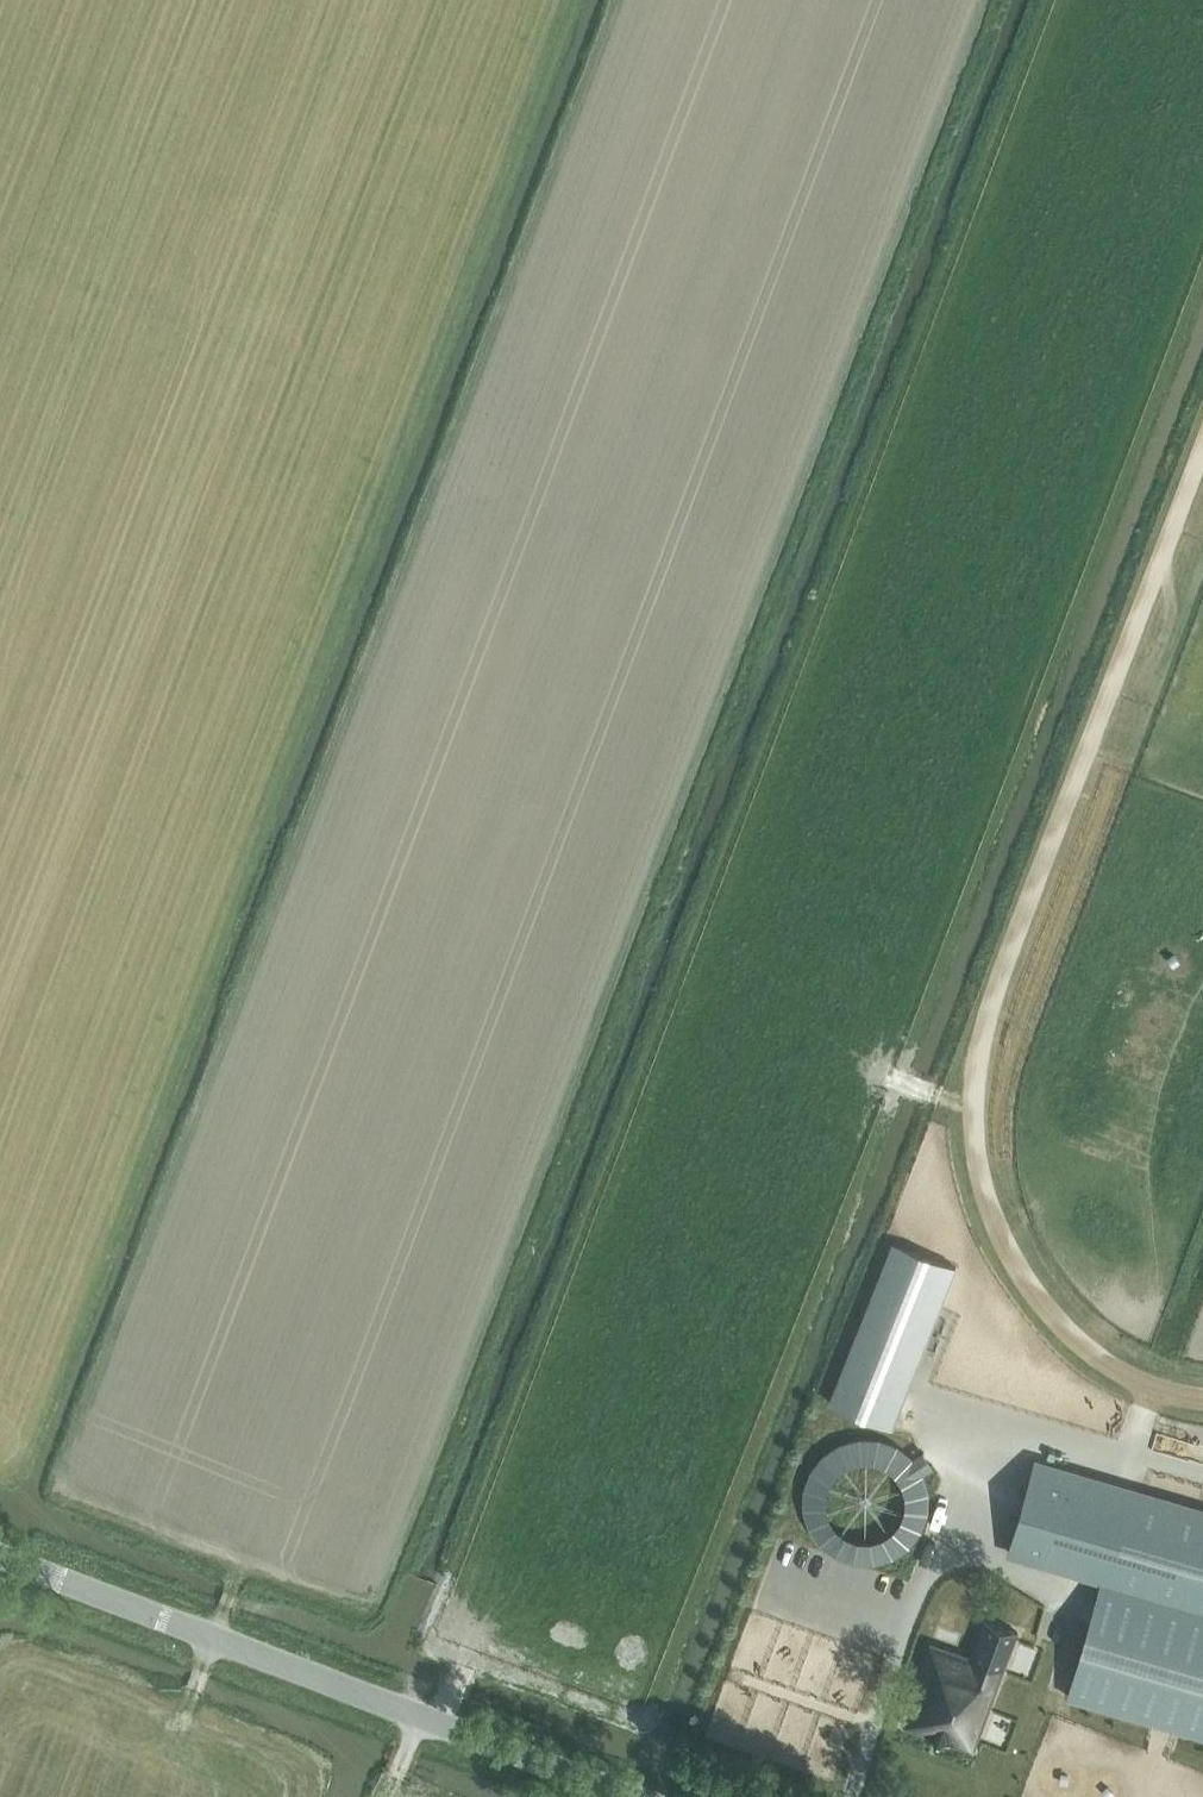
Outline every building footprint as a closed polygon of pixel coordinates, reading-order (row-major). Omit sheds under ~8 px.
[(894,1242),(830,1402),(893,1427),(957,1267),(894,1242)] [(796,1532),(900,1571),(942,1461),(838,1422),(796,1532)] [(1009,1553),(1103,1580),(1068,1696),(1202,1736),(1202,1510),(1036,1461),(1009,1553)] [(1018,1632),(985,1620),(971,1660),(969,1657),(950,1650),(949,1654),(931,1647),(903,1725),(974,1751),(1018,1632)]
